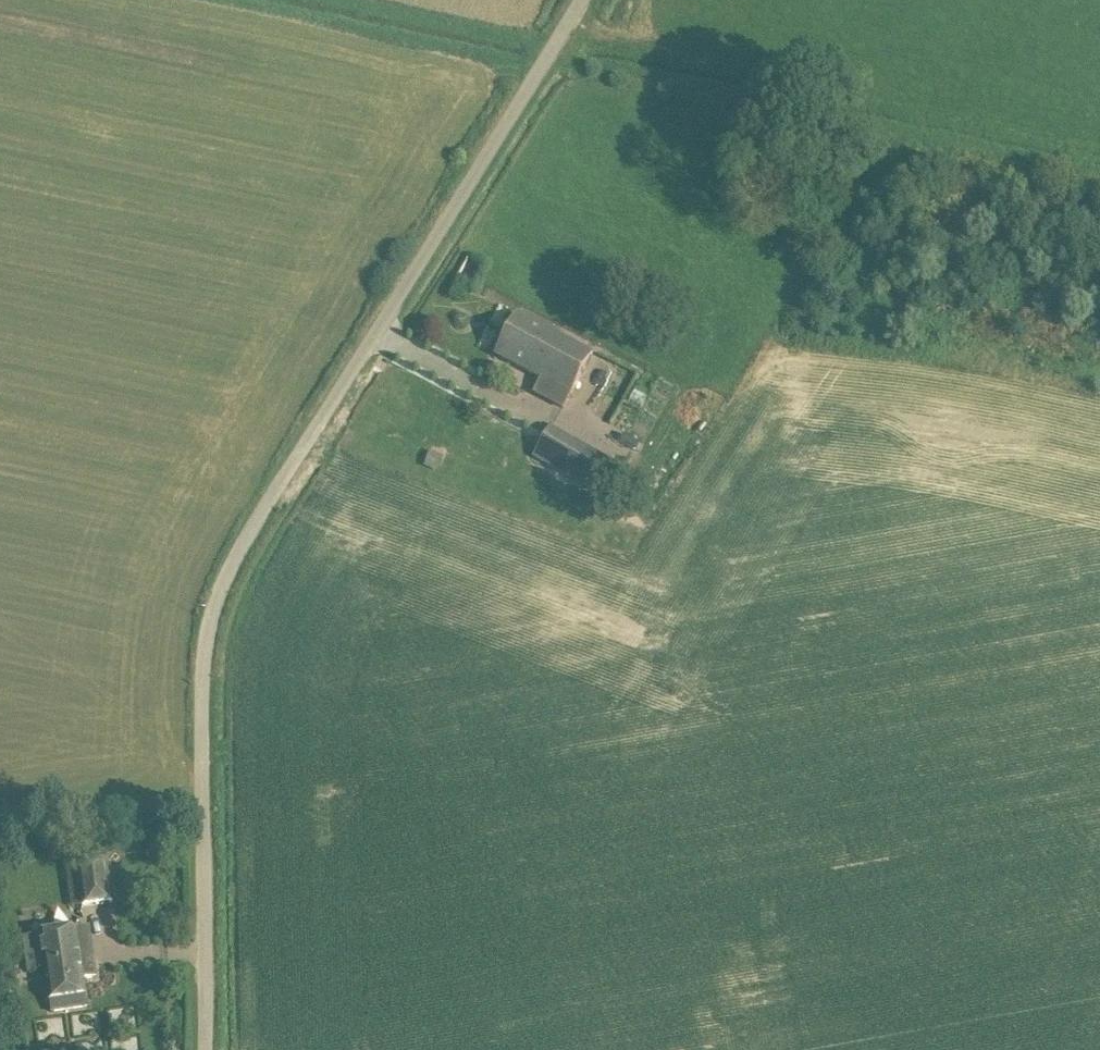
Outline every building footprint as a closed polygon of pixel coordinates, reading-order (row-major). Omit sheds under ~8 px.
[(495,354),(505,359),(571,395),(592,354),(517,314),(495,354)] [(533,456),(612,500),(630,469),(551,424),(533,456)] [(439,471),(445,456),(431,451),(425,466),(439,471)] [(114,902),(108,859),(67,864),(73,907),(114,902)] [(76,928),(24,936),(30,971),(46,968),(53,1011),(88,1006),(76,928)]
